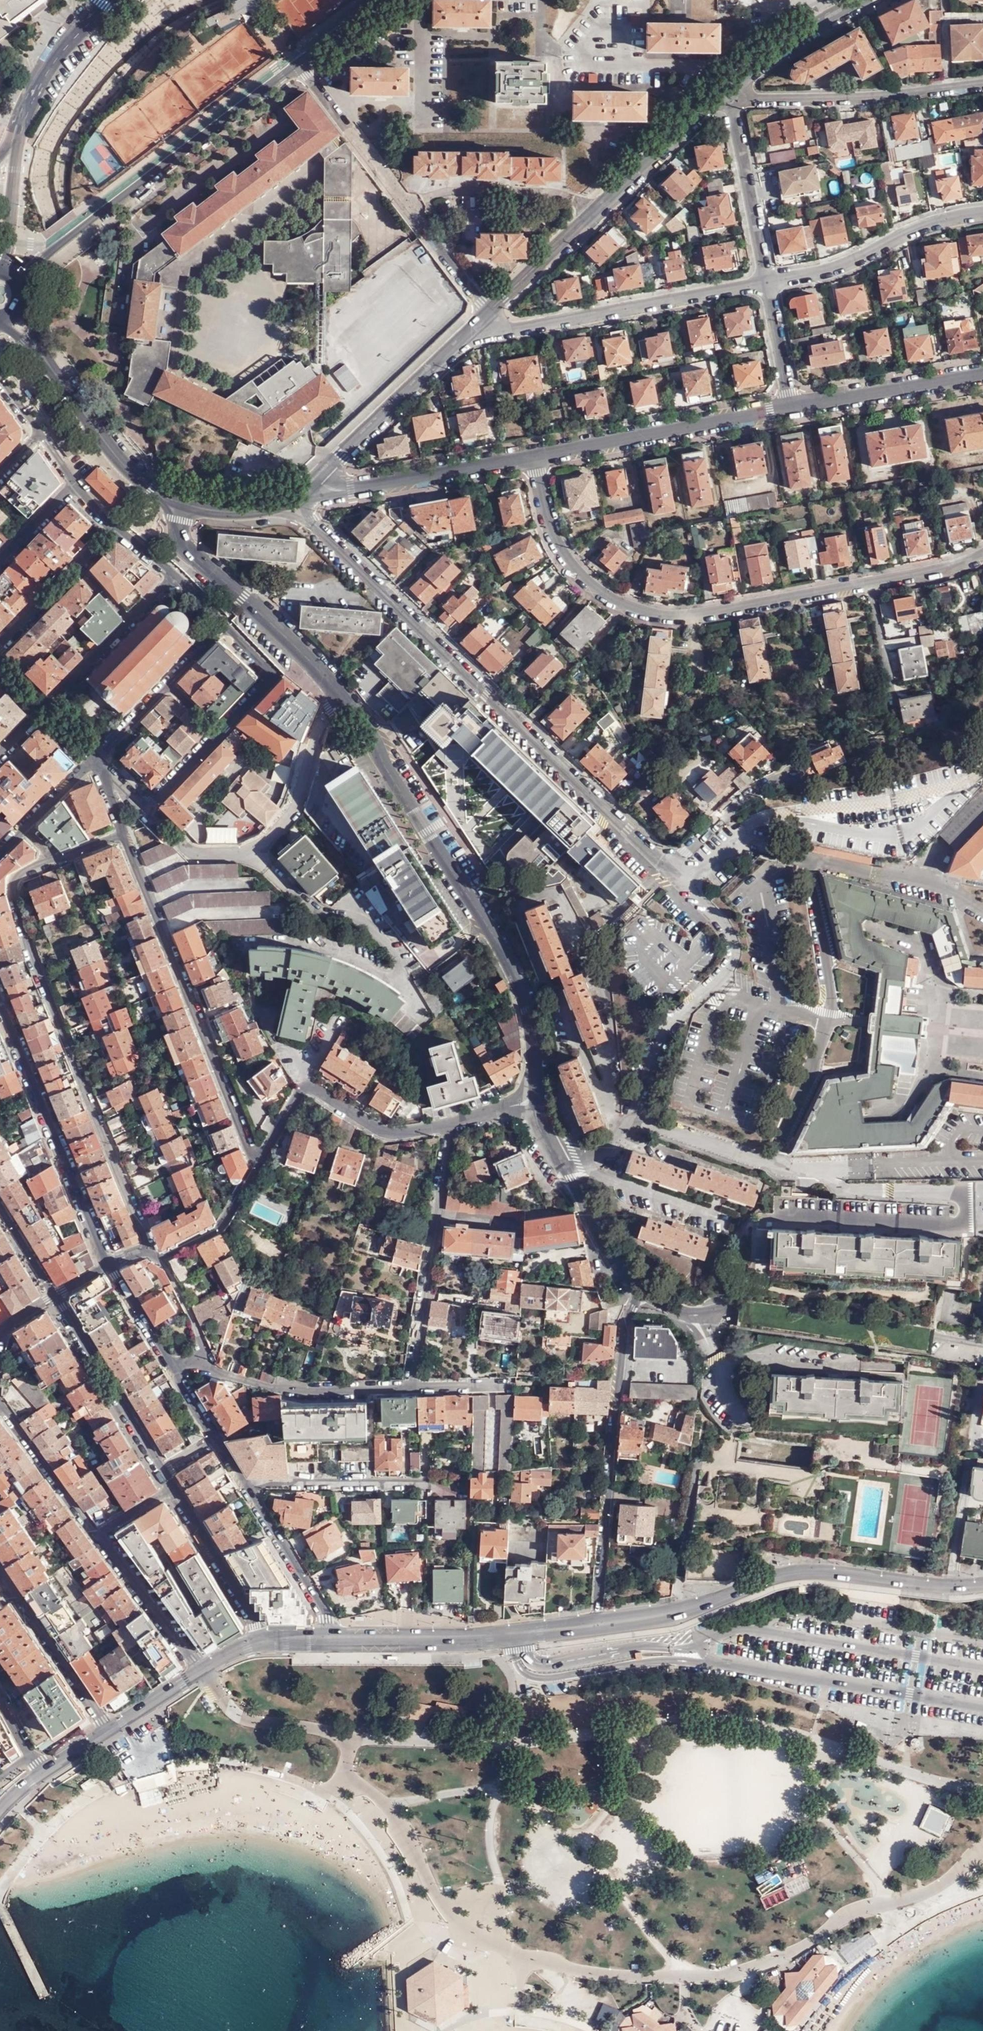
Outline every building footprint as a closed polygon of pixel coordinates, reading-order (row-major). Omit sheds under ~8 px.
[(12,23),(27,12),(30,17),(45,6),(41,1),(42,0),(0,0),(0,7),(12,23)] [(347,0),(279,0),(276,2),(297,33),(347,0)] [(928,0),(913,0),(878,18),(891,45),(898,41),(901,47),(918,38),(915,33),(927,26),(920,13),(928,9),(928,0)] [(488,25),(488,2),(435,2),(434,25),(461,25),(488,25)] [(12,23),(0,7),(0,38),(15,27),(12,23)] [(941,23),(941,11),(928,12),(928,32),(939,32),(939,25),(941,23)] [(631,24),(640,24),(640,15),(631,15),(631,24)] [(388,35),(394,30),(390,24),(383,29),(388,35)] [(963,26),(950,27),(952,62),(975,60),(975,56),(982,56),(982,25),(970,25),(971,34),(963,34),(963,26)] [(970,25),(963,26),(963,34),(971,34),(970,25)] [(717,52),(717,27),(648,26),(648,51),(681,51),(717,52)] [(879,68),(858,29),(795,65),(796,68),(793,69),(791,76),(794,81),(800,84),(804,82),(805,83),(850,58),(861,79),(879,68)] [(929,41),(940,40),(939,32),(928,32),(929,41)] [(266,60),(259,39),(232,36),(203,46),(230,49),(230,55),(216,53),(195,61),(196,61),(207,57),(213,58),(220,55),(224,67),(229,67),(228,74),(217,78),(216,83),(227,84),(243,78),(245,65),(244,65),(261,59),(266,60)] [(907,72),(941,70),(940,45),(905,47),(906,49),(907,72)] [(895,81),(907,77),(907,72),(906,49),(883,57),(895,81)] [(545,84),(545,63),(496,63),(495,103),(545,104),(545,84)] [(406,94),(407,71),(353,70),(352,94),(374,94),(406,94)] [(184,111),(192,111),(192,113),(199,113),(200,95),(146,93),(145,103),(162,103),(162,106),(154,105),(153,122),(164,122),(164,131),(176,132),(176,121),(184,122),(184,111)] [(320,148),(332,139),(339,134),(307,93),(286,109),(301,130),(277,148),(273,143),(257,155),(255,153),(244,161),(249,169),(237,178),(233,173),(217,185),(215,183),(200,194),(206,201),(196,209),(193,204),(176,216),(180,221),(163,233),(166,237),(178,253),(179,254),(203,237),(235,212),(253,198),(320,148)] [(643,119),(644,95),(575,93),(574,118),(609,119),(643,119)] [(967,117),(971,136),(982,134),(982,114),(981,114),(980,109),(972,111),(972,116),(967,117)] [(918,128),(916,117),(916,114),(889,118),(890,120),(892,133),(894,132),(896,141),(917,137),(916,128),(918,128)] [(926,127),(924,116),(916,117),(918,128),(926,127)] [(950,120),(953,139),(971,136),(967,117),(950,120)] [(804,134),(802,119),(768,126),(772,149),(806,142),(804,134)] [(842,129),(841,126),(840,122),(825,125),(829,148),(832,151),(845,148),(844,143),(859,140),(860,150),(876,147),(871,120),(856,123),(856,127),(842,129)] [(890,120),(882,122),(884,134),(892,133),(890,120)] [(931,154),(934,154),(938,153),(936,142),(953,139),(950,120),(933,123),(935,137),(928,138),(931,154)] [(889,162),(919,157),(931,154),(928,138),(926,127),(918,128),(916,128),(917,137),(896,141),(894,132),(892,133),(884,134),(889,162)] [(338,146),(344,141),(339,134),(332,139),(338,146)] [(971,140),(972,146),(974,146),(982,144),(982,138),(971,140)] [(351,150),(344,141),(338,146),(332,139),(320,148),(324,153),(323,217),(306,231),(299,236),(290,239),(285,240),(263,240),(263,263),(272,263),(272,271),(286,272),(286,281),(323,282),(323,291),(350,291),(351,210),(351,150)] [(697,158),(683,161),(692,171),(694,173),(715,168),(715,171),(723,169),(719,144),(695,148),(697,158)] [(974,146),(974,158),(968,158),(968,166),(972,167),(972,186),(982,185),(982,144),(974,146)] [(794,149),(769,151),(770,161),(795,158),(794,149)] [(807,150),(808,157),(816,155),(816,149),(807,150)] [(507,153),(419,152),(419,157),(414,157),(414,176),(429,176),(429,180),(438,180),(448,180),(448,175),(478,175),(478,179),(486,179),(496,179),(496,175),(510,176),(510,180),(525,180),(525,184),(536,185),(545,185),(545,181),(559,181),(560,163),(555,163),(555,158),(507,157),(507,153)] [(112,174),(124,165),(115,153),(103,162),(112,174)] [(919,157),(922,169),(935,166),(934,154),(931,154),(919,157)] [(880,164),(888,204),(897,202),(899,208),(908,206),(908,203),(917,202),(912,174),(903,176),(903,180),(892,183),(890,172),(888,162),(880,164)] [(795,175),(794,170),(779,173),(782,188),(783,193),(796,191),(798,193),(818,190),(814,167),(799,170),(800,174),(795,175)] [(903,180),(903,176),(901,169),(890,172),(892,183),(903,180)] [(694,173),(692,171),(684,178),(677,170),(661,186),(662,187),(661,189),(671,200),(673,199),(677,203),(701,181),(694,173)] [(961,198),(957,177),(936,181),(938,191),(941,191),(943,201),(961,198)] [(723,195),(721,180),(707,182),(710,198),(707,198),(709,207),(698,209),(703,235),(713,233),(713,227),(733,223),(732,212),(729,212),(726,194),(723,195)] [(831,194),(840,193),(838,180),(829,182),(831,194)] [(783,193),(782,188),(780,191),(780,192),(781,200),(819,193),(818,190),(798,193),(796,191),(783,193)] [(646,234),(662,220),(646,202),(648,201),(641,193),(639,195),(642,198),(635,204),(639,209),(630,217),(646,234)] [(251,215),(253,198),(235,212),(251,215)] [(879,204),(856,209),(859,222),(860,228),(874,226),(874,222),(883,221),(879,204)] [(805,206),(794,208),(797,228),(809,226),(808,221),(805,206)] [(859,222),(856,209),(850,210),(853,223),(859,222)] [(684,228),(685,228),(687,222),(679,213),(674,217),(684,228)] [(809,226),(811,236),(823,234),(825,247),(846,243),(841,215),(808,221),(809,226)] [(180,221),(176,216),(160,228),(163,233),(180,221)] [(663,226),(671,235),(684,228),(674,217),(663,226)] [(391,245),(403,235),(389,218),(377,227),(391,245)] [(804,250),(813,248),(811,236),(809,226),(797,228),(776,232),(780,254),(795,252),(796,258),(805,256),(804,250)] [(598,266),(625,241),(612,227),(585,252),(588,255),(584,259),(591,267),(596,263),(598,266)] [(526,257),(526,239),(522,239),(522,234),(482,233),(482,239),(477,239),(476,256),(492,257),(492,261),(503,261),(511,261),(511,257),(526,257)] [(957,239),(963,273),(967,272),(966,265),(970,264),(969,256),(980,255),(980,258),(982,257),(982,235),(957,239)] [(178,253),(166,237),(138,259),(135,280),(152,283),(154,271),(178,253)] [(199,267),(203,237),(179,254),(178,253),(154,271),(152,283),(161,285),(161,286),(176,288),(178,274),(188,276),(189,266),(199,267)] [(407,237),(399,242),(403,247),(411,241),(407,237)] [(399,242),(368,265),(371,270),(403,247),(399,242)] [(921,280),(952,275),(951,266),(947,267),(946,260),(955,258),(956,258),(953,243),(924,248),(926,259),(920,260),(922,272),(920,272),(921,280)] [(723,250),(722,244),(701,248),(705,269),(713,268),(713,271),(721,269),(722,272),(736,269),(736,267),(739,266),(736,249),(729,251),(728,249),(723,250)] [(621,256),(623,259),(626,258),(638,252),(636,248),(621,256)] [(684,279),(679,251),(668,253),(668,258),(663,258),(664,263),(656,264),(658,276),(666,275),(667,282),(684,279)] [(638,252),(626,258),(628,268),(623,269),(622,265),(613,267),(615,277),(605,279),(608,293),(644,286),(638,252)] [(951,266),(952,275),(957,274),(955,258),(946,260),(947,267),(951,266)] [(371,270),(368,265),(360,271),(363,276),(371,270)] [(877,270),(882,301),(905,297),(899,266),(877,270)] [(581,297),(578,278),(555,282),(558,301),(581,297)] [(127,335),(133,335),(153,338),(157,308),(161,286),(161,285),(152,283),(135,280),(127,335)] [(973,290),(982,294),(982,283),(972,290),(973,290)] [(161,286),(157,308),(173,310),(176,288),(161,286)] [(867,310),(862,286),(836,290),(835,287),(832,288),(834,299),(837,298),(840,315),(867,310)] [(919,306),(926,304),(924,289),(916,291),(919,306)] [(824,324),(822,314),(819,315),(818,312),(814,295),(795,299),(791,301),(790,304),(789,306),(790,309),(796,308),(799,319),(809,318),(809,321),(810,327),(824,324)] [(750,317),(748,308),(732,311),(733,315),(724,316),(728,337),(742,334),(743,337),(753,335),(753,334),(756,333),(753,317),(750,317)] [(712,348),(706,315),(697,316),(697,318),(692,318),(692,321),(687,322),(692,351),(712,348)] [(942,321),(948,352),(961,350),(961,348),(975,346),(970,316),(942,321)] [(901,327),(907,359),(931,354),(925,323),(901,327)] [(813,336),(820,335),(823,335),(825,334),(835,332),(835,329),(834,326),(812,330),(813,336)] [(630,362),(624,331),(618,332),(618,329),(607,330),(608,335),(601,337),(607,366),(630,362)] [(890,353),(885,330),(864,334),(868,357),(878,356),(878,358),(886,357),(887,360),(894,359),(893,353),(890,353)] [(672,362),(667,332),(658,334),(658,337),(638,341),(641,361),(656,359),(657,365),(672,362)] [(823,335),(828,365),(838,364),(837,362),(845,361),(841,341),(827,344),(825,334),(823,335)] [(148,404),(154,393),(165,372),(169,340),(153,338),(133,335),(128,374),(131,376),(123,392),(148,404)] [(819,367),(828,365),(823,335),(820,335),(822,345),(808,347),(812,367),(819,366),(819,367)] [(790,341),(792,348),(809,345),(808,337),(790,341)] [(596,357),(593,343),(585,344),(584,338),(560,342),(562,356),(565,355),(567,362),(596,357)] [(731,357),(733,356),(731,349),(724,350),(725,358),(731,357)] [(857,351),(860,364),(867,363),(864,350),(857,351)] [(753,363),(750,353),(733,356),(731,357),(735,374),(732,375),(735,392),(740,391),(740,388),(760,384),(761,387),(766,386),(762,370),(759,370),(758,362),(753,363)] [(540,374),(536,357),(497,364),(500,381),(510,379),(512,394),(541,389),(539,374),(540,374)] [(165,372),(154,393),(204,417),(252,440),(253,438),(263,443),(261,446),(275,453),(310,428),(308,420),(339,398),(321,374),(317,377),(308,365),(304,367),(299,360),(295,363),(293,359),(286,364),(281,358),(252,379),(273,408),(261,418),(224,400),(165,372)] [(712,375),(719,374),(716,359),(709,360),(712,375)] [(482,373),(480,365),(464,368),(465,375),(453,378),(454,383),(451,383),(454,397),(456,397),(456,399),(479,394),(476,374),(482,373)] [(600,380),(611,378),(609,370),(606,370),(605,366),(598,367),(600,380)] [(710,397),(705,370),(682,374),(685,393),(682,393),(683,401),(699,398),(699,399),(710,397)] [(273,408),(252,379),(224,400),(261,418),(273,408)] [(656,398),(652,379),(630,383),(635,406),(643,405),(644,407),(660,405),(659,398),(656,398)] [(487,402),(494,400),(491,387),(484,387),(487,402)] [(607,413),(603,387),(593,389),(594,393),(575,396),(577,406),(581,406),(582,410),(583,410),(585,420),(594,418),(594,415),(607,413)] [(555,402),(561,401),(559,389),(553,390),(555,402)] [(460,401),(461,406),(479,403),(477,397),(460,401)] [(0,401),(0,463),(20,442),(22,429),(0,401)] [(488,437),(483,410),(457,415),(462,440),(476,437),(476,435),(484,433),(484,438),(488,437)] [(421,458),(430,456),(430,453),(424,454),(422,445),(445,441),(440,413),(432,414),(431,411),(418,414),(418,417),(414,418),(421,458)] [(945,421),(951,453),(982,448),(982,414),(945,421)] [(926,458),(920,425),(866,435),(873,467),(926,458)] [(850,480),(841,427),(819,431),(828,483),(850,480)] [(811,487),(802,434),(782,438),(791,491),(811,487)] [(65,436),(56,443),(69,460),(78,453),(65,436)] [(410,453),(407,436),(386,440),(387,445),(379,446),(376,449),(377,455),(375,456),(376,460),(410,453)] [(767,474),(761,444),(732,450),(738,479),(767,474)] [(713,505),(704,452),(683,456),(693,508),(713,505)] [(9,483),(1,492),(5,497),(24,513),(30,518),(63,486),(38,454),(9,483)] [(675,512),(666,459),(644,462),(654,515),(675,512)] [(98,468),(86,480),(115,508),(126,496),(98,468)] [(628,484),(625,469),(606,473),(611,500),(627,497),(625,485),(628,484)] [(597,504),(592,476),(590,476),(588,475),(581,476),(580,478),(561,481),(565,504),(569,503),(570,508),(578,507),(579,509),(589,508),(589,505),(597,504)] [(524,522),(518,494),(499,499),(505,527),(524,522)] [(785,508),(784,503),(777,503),(775,494),(724,503),(727,519),(731,518),(738,517),(785,508)] [(467,497),(447,501),(454,533),(474,529),(467,497)] [(433,538),(454,534),(454,533),(447,501),(411,508),(413,518),(433,538)] [(71,504),(57,519),(79,539),(92,525),(71,504)] [(973,539),(966,505),(942,510),(949,544),(973,539)] [(391,517),(399,526),(403,522),(400,507),(390,509),(391,517)] [(370,549),(394,524),(381,511),(376,516),(372,513),(353,532),(370,549)] [(646,522),(644,511),(621,514),(608,517),(610,528),(646,522)] [(23,526),(30,518),(24,513),(16,520),(23,526)] [(731,518),(734,541),(734,543),(742,541),(738,517),(731,518)] [(893,519),(895,532),(903,531),(908,558),(932,553),(929,539),(926,540),(922,522),(902,526),(900,518),(893,519)] [(57,519),(45,531),(73,558),(74,556),(69,551),(76,544),(81,549),(85,546),(79,539),(57,519)] [(409,536),(413,533),(403,522),(399,526),(409,536)] [(651,545),(648,533),(646,522),(631,526),(635,548),(651,545)] [(889,560),(882,528),(865,531),(871,564),(889,560)] [(785,541),(789,568),(810,564),(809,559),(810,559),(809,550),(816,548),(813,529),(801,531),(802,538),(785,541)] [(12,537),(5,530),(0,535),(0,537),(6,543),(12,537)] [(39,538),(30,547),(51,567),(57,573),(73,558),(45,531),(39,538)] [(219,544),(218,555),(296,563),(297,552),(304,552),(306,539),(290,538),(290,540),(229,534),(230,531),(217,531),(216,544),(219,544)] [(850,565),(844,535),(825,538),(827,552),(819,553),(821,565),(838,563),(839,567),(850,565)] [(541,557),(530,537),(494,556),(504,576),(532,561),(534,564),(539,562),(537,559),(541,557)] [(485,552),(487,556),(493,552),(486,539),(479,540),(485,552)] [(613,572),(627,557),(608,539),(599,548),(603,552),(595,560),(599,564),(602,562),(613,572)] [(474,546),(481,556),(485,552),(479,540),(467,543),(469,547),(474,546)] [(752,584),(762,583),(761,576),(771,575),(766,542),(745,545),(752,584)] [(118,544),(105,557),(144,596),(161,578),(118,544)] [(397,576),(413,559),(398,544),(389,553),(385,549),(379,556),(391,567),(389,568),(397,576)] [(30,547),(16,561),(38,580),(51,567),(30,547)] [(718,550),(719,556),(736,554),(735,547),(718,550)] [(440,587),(458,569),(443,555),(430,569),(428,566),(420,574),(423,577),(411,589),(426,603),(437,592),(440,594),(443,590),(440,587)] [(713,594),(727,592),(725,583),(732,581),(728,558),(719,560),(718,555),(706,557),(713,594)] [(144,596),(105,557),(91,570),(129,612),(144,596)] [(17,587),(30,601),(44,586),(38,580),(16,561),(4,574),(17,587)] [(684,592),(687,568),(662,565),(661,572),(647,570),(644,592),(667,595),(668,590),(684,592)] [(780,572),(782,587),(790,585),(788,571),(780,572)] [(2,602),(17,587),(4,574),(0,578),(0,600),(2,602)] [(68,594),(59,603),(74,619),(89,608),(100,593),(85,576),(68,594)] [(531,580),(538,587),(543,582),(536,576),(531,580)] [(735,596),(742,595),(740,579),(740,578),(732,580),(732,581),(734,591),(735,596)] [(531,610),(546,595),(538,587),(531,580),(524,587),(523,585),(513,594),(520,602),(519,603),(523,609),(525,607),(530,611),(531,610)] [(503,584),(499,588),(503,592),(513,585),(509,581),(503,584)] [(727,592),(734,591),(732,581),(725,583),(727,592)] [(935,585),(939,606),(951,603),(947,582),(935,585)] [(473,585),(464,591),(469,599),(478,593),(473,585)] [(2,602),(15,615),(30,601),(17,587),(2,602)] [(924,587),(915,589),(918,604),(927,603),(924,587)] [(950,594),(952,602),(961,600),(958,591),(950,594)] [(89,608),(74,619),(92,639),(97,644),(123,618),(100,593),(89,608)] [(459,622),(476,605),(463,594),(458,600),(453,595),(443,606),(446,610),(440,617),(449,626),(456,619),(459,622)] [(560,610),(546,595),(531,610),(545,625),(547,624),(550,626),(553,622),(551,619),(560,610)] [(915,609),(913,598),(893,601),(897,623),(924,618),(923,608),(915,609)] [(422,611),(426,614),(437,603),(433,599),(422,611)] [(0,603),(0,631),(15,615),(2,602),(0,603)] [(74,619),(59,603),(45,617),(60,633),(74,619)] [(301,628),(302,628),(379,635),(381,613),(312,607),(312,604),(300,603),(299,616),(302,617),(301,628)] [(842,603),(823,607),(826,624),(839,692),(859,689),(848,630),(842,603)] [(139,626),(87,679),(124,715),(125,716),(178,662),(177,661),(178,660),(177,659),(192,644),(193,645),(195,643),(196,640),(197,635),(194,631),(191,629),(189,629),(191,623),(190,619),(187,614),(184,611),(181,610),(177,610),(172,612),(170,606),(167,604),(163,604),(158,605),(156,608),(156,610),(141,626),(139,626)] [(583,659),(594,648),(586,640),(603,624),(593,614),(591,616),(585,609),(554,639),(583,659)] [(969,635),(982,632),(982,610),(965,615),(969,635)] [(60,633),(45,617),(30,632),(46,647),(60,633)] [(759,618),(739,622),(750,682),(771,678),(759,618)] [(461,642),(478,658),(495,640),(479,624),(461,642)] [(930,624),(917,627),(918,635),(932,632),(930,624)] [(389,703),(399,712),(407,704),(440,670),(396,627),(376,647),(384,655),(400,671),(390,681),(378,694),(389,703)] [(525,642),(532,649),(546,634),(539,627),(525,642)] [(664,630),(652,628),(643,715),(662,718),(672,630),(664,630)] [(46,647),(30,632),(8,653),(27,672),(40,659),(39,658),(41,656),(39,654),(44,649),(46,647)] [(78,651),(65,637),(51,651),(51,652),(70,670),(84,657),(78,651)] [(934,642),(933,638),(925,639),(926,649),(935,647),(935,644),(934,642)] [(97,644),(92,639),(88,643),(92,648),(97,644)] [(935,647),(937,656),(947,654),(948,658),(955,656),(952,639),(934,642),(935,644),(935,647)] [(495,640),(478,658),(495,675),(512,657),(495,640)] [(221,642),(200,663),(212,675),(219,670),(232,683),(226,689),(206,709),(216,719),(258,677),(221,642)] [(84,646),(78,651),(84,657),(89,651),(84,646)] [(927,675),(921,646),(899,650),(904,679),(927,675)] [(542,686),(562,666),(546,651),(545,652),(543,651),(524,669),(542,686)] [(40,659),(27,672),(48,692),(70,670),(51,652),(42,661),(40,659)] [(377,669),(390,681),(400,671),(384,655),(377,662),(377,669)] [(212,675),(200,663),(179,683),(192,695),(212,675)] [(533,869),(544,858),(550,865),(552,863),(566,851),(587,832),(596,823),(503,732),(452,682),(440,670),(407,704),(438,752),(433,757),(447,771),(449,769),(451,771),(456,767),(457,768),(469,755),(472,753),(533,812),(530,816),(491,855),(513,877),(527,863),(533,869)] [(212,675),(192,695),(199,703),(206,709),(226,689),(212,675)] [(255,708),(297,739),(302,743),(320,704),(301,689),(286,676),(255,708)] [(6,693),(0,700),(0,719),(12,729),(26,714),(6,693)] [(563,738),(590,712),(572,695),(550,717),(548,716),(541,722),(551,731),(554,729),(563,738)] [(935,714),(931,695),(899,701),(904,723),(915,721),(914,719),(935,714)] [(165,698),(141,723),(154,736),(160,729),(160,722),(158,719),(163,715),(168,721),(175,714),(184,722),(167,740),(170,744),(182,756),(207,731),(191,716),(173,698),(172,698),(172,700),(168,700),(168,698),(165,698)] [(529,715),(536,722),(548,710),(541,703),(529,715)] [(245,730),(251,734),(275,752),(273,758),(278,761),(283,758),(293,744),(297,739),(255,708),(238,725),(245,730)] [(616,721),(609,712),(597,723),(604,731),(616,721)] [(12,729),(0,719),(0,741),(12,729)] [(234,730),(222,742),(233,753),(251,734),(245,730),(240,736),(234,730)] [(37,731),(23,745),(42,765),(60,746),(45,731),(37,731)] [(753,735),(749,731),(728,751),(747,770),(761,757),(763,759),(770,752),(760,742),(763,739),(756,732),(753,735)] [(560,746),(567,752),(578,740),(572,734),(560,746)] [(141,777),(151,787),(181,756),(182,756),(170,744),(159,755),(142,738),(135,745),(133,742),(126,749),(129,751),(122,758),(131,767),(131,766),(142,776),(141,777)] [(880,740),(870,742),(873,750),(882,748),(882,746),(886,745),(885,740),(880,741),(880,740)] [(233,753),(222,742),(176,790),(190,803),(236,755),(233,753)] [(293,744),(283,758),(293,765),(298,748),(293,744)] [(581,761),(596,776),(597,775),(612,760),(613,759),(598,744),(581,761)] [(832,749),(830,744),(811,751),(820,773),(846,763),(840,746),(832,749)] [(38,768),(39,769),(53,783),(55,785),(77,763),(60,746),(42,765),(38,768)] [(469,755),(530,816),(533,812),(472,753),(469,755)] [(611,789),(634,765),(625,757),(617,765),(612,760),(597,775),(611,789)] [(641,766),(643,768),(651,759),(650,757),(641,766)] [(643,768),(648,774),(657,765),(651,759),(643,768)] [(9,760),(0,769),(0,779),(31,806),(53,783),(39,769),(29,779),(9,760)] [(644,778),(648,781),(662,770),(657,765),(648,774),(646,775),(644,778)] [(742,790),(747,785),(739,776),(730,767),(724,773),(733,783),(734,782),(742,790)] [(281,809),(282,808),(261,790),(268,783),(252,769),(244,777),(241,775),(227,790),(230,793),(222,801),(239,816),(246,808),(263,822),(267,826),(281,809)] [(286,793),(291,775),(278,770),(271,788),(286,793)] [(652,786),(664,772),(662,770),(648,781),(652,786)] [(409,846),(360,771),(331,793),(379,868),(360,879),(412,962),(463,930),(409,846)] [(727,789),(711,771),(694,787),(708,802),(718,794),(720,795),(727,789)] [(747,785),(754,782),(744,772),(739,776),(747,785)] [(0,779),(0,811),(13,824),(31,806),(0,779)] [(72,792),(64,800),(71,811),(76,809),(78,813),(81,812),(88,831),(110,822),(94,783),(72,792)] [(190,803),(176,790),(160,806),(183,829),(199,811),(190,803)] [(671,830),(678,825),(684,820),(689,816),(676,800),(679,797),(676,792),(654,809),(671,830)] [(939,832),(948,842),(982,810),(982,794),(981,792),(939,832)] [(71,811),(64,800),(39,824),(39,828),(61,850),(90,839),(71,811)] [(948,842),(942,866),(971,873),(973,864),(981,856),(982,859),(982,858),(982,810),(948,842)] [(0,811),(0,837),(3,834),(13,824),(0,811)] [(684,820),(678,825),(681,829),(686,824),(684,820)] [(208,829),(209,845),(239,844),(259,835),(254,822),(236,828),(208,829)] [(259,827),(263,831),(267,826),(263,822),(259,827)] [(189,831),(183,836),(192,846),(197,841),(189,831)] [(566,851),(568,853),(620,903),(640,884),(587,832),(566,851)] [(305,834),(279,857),(293,875),(311,895),(338,872),(305,834)] [(24,839),(10,853),(20,866),(33,859),(35,851),(24,839)] [(173,848),(162,843),(141,854),(147,868),(177,852),(173,848)] [(73,861),(78,875),(81,882),(104,873),(107,874),(116,896),(136,888),(121,849),(113,846),(73,861)] [(10,853),(0,863),(0,897),(6,895),(5,876),(8,873),(20,866),(10,853)] [(73,861),(58,867),(64,880),(78,875),(73,861)] [(189,865),(189,864),(152,881),(157,893),(190,878),(238,877),(238,864),(189,865)] [(964,953),(953,908),(862,883),(815,868),(835,953),(872,968),(867,1008),(863,1008),(862,1021),(861,1027),(865,1028),(860,1068),(819,1074),(785,1147),(866,1144),(918,1142),(945,1102),(982,1107),(982,1079),(944,1074),(928,1081),(905,1118),(902,1116),(859,1118),(857,1097),(886,1092),(889,1071),(894,1071),(894,1069),(909,1071),(913,1034),(915,1034),(918,1014),(896,1011),(901,970),(913,972),(915,955),(902,954),(903,951),(860,933),(856,919),(863,913),(926,929),(941,974),(954,983),(982,985),(982,954),(964,953)] [(561,883),(566,877),(558,869),(554,873),(556,884),(561,883)] [(540,887),(556,884),(554,873),(552,875),(547,871),(539,879),(540,887)] [(561,883),(564,888),(571,884),(566,877),(561,883)] [(70,905),(60,878),(29,890),(40,916),(70,905)] [(588,933),(595,929),(588,917),(571,884),(564,888),(588,933)] [(144,910),(136,888),(116,896),(105,900),(109,907),(113,905),(115,911),(102,917),(106,925),(125,918),(144,910)] [(194,893),(162,906),(168,920),(194,908),(269,906),(270,904),(269,891),(194,893)] [(0,897),(0,914),(10,909),(6,895),(0,897)] [(558,975),(572,970),(547,905),(525,913),(528,920),(526,921),(534,941),(536,940),(538,945),(540,951),(538,951),(546,972),(549,971),(551,978),(558,975)] [(0,914),(0,948),(19,941),(10,909),(0,914)] [(154,935),(144,910),(125,918),(126,922),(121,924),(129,947),(154,935)] [(595,929),(604,922),(598,910),(588,917),(595,929)] [(286,919),(203,921),(216,935),(286,932),(286,919)] [(43,925),(47,936),(52,935),(47,923),(43,925)] [(173,933),(185,964),(207,955),(194,924),(173,933)] [(165,962),(154,935),(129,947),(139,974),(165,962)] [(0,948),(0,968),(15,964),(24,961),(19,941),(0,948)] [(72,950),(79,968),(100,961),(94,941),(72,950)] [(377,1012),(413,1040),(423,1030),(398,1009),(404,1000),(387,988),(378,981),(361,973),(321,957),(280,950),(274,950),(250,949),(251,974),(266,975),(266,978),(273,978),(273,974),(292,978),(284,1011),(282,1011),(281,1015),(277,1034),(305,1041),(308,1025),(312,1026),(314,1018),(310,1017),(319,984),(337,990),(336,994),(343,996),(344,994),(371,1008),(369,1011),(375,1014),(377,1012)] [(185,964),(193,984),(203,980),(203,978),(219,970),(211,950),(207,955),(185,964)] [(72,976),(80,997),(95,992),(93,985),(109,980),(105,967),(111,965),(108,957),(100,961),(79,968),(74,970),(75,975),(72,976)] [(457,959),(440,971),(453,987),(469,975),(457,959)] [(174,985),(165,962),(139,974),(148,997),(174,985)] [(0,968),(0,971),(6,987),(22,981),(21,980),(28,978),(25,970),(18,973),(15,964),(0,968)] [(202,987),(210,1007),(227,1000),(229,1006),(244,1001),(237,990),(232,992),(226,978),(229,977),(223,968),(218,971),(210,979),(212,983),(202,987)] [(572,970),(558,975),(564,989),(562,990),(571,1011),(573,1010),(575,1015),(578,1021),(576,1022),(584,1041),(586,1040),(589,1048),(609,1040),(582,973),(575,976),(572,970)] [(22,981),(6,987),(11,998),(27,994),(25,987),(35,984),(32,977),(28,978),(21,980),(22,981)] [(500,992),(507,988),(502,979),(495,984),(500,992)] [(87,1008),(91,1019),(92,1018),(99,1016),(110,1011),(112,1011),(105,993),(111,991),(113,995),(121,992),(118,984),(95,992),(80,997),(78,998),(82,1010),(87,1008)] [(183,1006),(174,985),(148,997),(149,997),(157,1017),(183,1006)] [(27,994),(11,998),(17,1012),(33,1008),(27,994)] [(17,1012),(23,1027),(49,1018),(43,1005),(33,1008),(17,1012)] [(163,1034),(189,1022),(183,1006),(157,1017),(163,1034)] [(93,1019),(97,1030),(90,1033),(92,1037),(96,1035),(121,1028),(127,1026),(131,1024),(125,1008),(111,1013),(113,1019),(102,1023),(99,1017),(93,1019)] [(208,1020),(217,1043),(233,1037),(258,1028),(256,1022),(248,1025),(241,1008),(208,1020)] [(64,1018),(67,1027),(80,1023),(76,1014),(64,1018)] [(473,1049),(494,1085),(519,1070),(520,1070),(516,1062),(520,1060),(515,1050),(521,1047),(519,1038),(515,1014),(496,1021),(503,1036),(501,1037),(510,1052),(492,1062),(490,1058),(489,1059),(480,1044),(473,1049)] [(23,1027),(28,1038),(46,1032),(54,1030),(49,1018),(23,1027)] [(174,1062),(201,1051),(189,1022),(163,1034),(174,1062)] [(98,1037),(106,1059),(134,1046),(135,1046),(127,1026),(121,1028),(98,1037)] [(92,1037),(93,1039),(98,1037),(121,1028),(96,1035),(92,1037)] [(258,1028),(233,1037),(243,1058),(264,1050),(256,1030),(259,1029),(258,1028)] [(336,1079),(339,1081),(356,1055),(342,1045),(349,1034),(344,1029),(320,1069),(323,1071),(323,1072),(335,1080),(336,1079)] [(28,1038),(33,1052),(59,1043),(57,1037),(49,1040),(46,1032),(28,1038)] [(14,1068),(0,1035),(0,1074),(14,1068)] [(434,1106),(478,1095),(474,1076),(464,1078),(453,1041),(431,1047),(438,1071),(448,1069),(451,1080),(429,1086),(434,1106)] [(33,1052),(39,1066),(56,1060),(53,1053),(62,1050),(59,1043),(33,1052)] [(106,1059),(107,1062),(136,1050),(135,1046),(134,1046),(106,1059)] [(107,1062),(112,1075),(136,1062),(137,1062),(136,1058),(143,1055),(141,1048),(136,1050),(107,1062)] [(181,1081),(208,1070),(201,1051),(174,1062),(179,1076),(181,1081)] [(355,1091),(358,1093),(375,1069),(356,1055),(339,1081),(343,1083),(342,1084),(354,1092),(355,1091)] [(578,1056),(557,1065),(560,1074),(559,1075),(567,1096),(569,1095),(571,1100),(574,1106),(572,1107),(580,1126),(581,1125),(584,1132),(605,1124),(578,1056)] [(39,1066),(45,1081),(62,1075),(61,1072),(68,1070),(67,1066),(60,1069),(56,1060),(39,1066)] [(272,1061),(247,1080),(262,1100),(287,1082),(281,1073),(283,1072),(279,1067),(278,1068),(272,1061)] [(136,1062),(112,1075),(113,1077),(139,1065),(137,1062),(136,1062)] [(22,1088),(14,1068),(0,1074),(0,1088),(3,1095),(22,1088)] [(208,1071),(208,1070),(181,1081),(191,1103),(217,1091),(208,1071)] [(148,1077),(150,1083),(157,1079),(155,1073),(148,1077)] [(45,1081),(50,1094),(72,1086),(67,1074),(62,1075),(45,1081)] [(95,1094),(101,1109),(118,1100),(127,1095),(149,1084),(144,1076),(132,1082),(128,1076),(95,1094)] [(398,1103),(405,1108),(412,1100),(406,1092),(401,1099),(379,1081),(374,1088),(376,1089),(368,1101),(389,1116),(398,1103)] [(142,1103),(145,1109),(162,1102),(158,1092),(162,1091),(158,1082),(130,1096),(135,1106),(142,1103)] [(50,1094),(60,1118),(86,1109),(76,1084),(72,1086),(50,1094)] [(226,1114),(217,1091),(191,1103),(193,1109),(196,1108),(202,1123),(226,1114)] [(127,1095),(118,1100),(120,1104),(129,1099),(127,1095)] [(409,1112),(417,1105),(412,1100),(405,1108),(409,1112)] [(162,1102),(145,1109),(153,1125),(167,1118),(172,1116),(170,1112),(170,1110),(166,1111),(162,1102)] [(32,1113),(29,1105),(17,1112),(21,1120),(32,1113)] [(183,1114),(180,1108),(170,1112),(172,1116),(173,1118),(183,1114)] [(60,1118),(64,1128),(90,1119),(86,1109),(60,1118)] [(119,1111),(105,1118),(108,1127),(123,1120),(119,1111)] [(341,1117),(333,1112),(324,1125),(336,1131),(341,1117)] [(41,1136),(33,1115),(22,1122),(26,1136),(21,1139),(21,1141),(18,1143),(16,1140),(6,1146),(0,1135),(0,1164),(10,1158),(41,1136)] [(153,1125),(152,1126),(160,1143),(176,1136),(167,1118),(153,1125)] [(64,1128),(70,1142),(95,1133),(90,1119),(64,1128)] [(123,1120),(108,1127),(111,1133),(126,1126),(124,1120),(123,1120)] [(212,1154),(238,1144),(230,1124),(205,1134),(212,1154)] [(128,1129),(112,1136),(115,1143),(129,1137),(131,1136),(128,1129)] [(313,1173),(323,1139),(295,1130),(284,1163),(313,1173)] [(70,1142),(82,1170),(106,1160),(95,1133),(70,1142)] [(176,1136),(160,1143),(157,1145),(161,1154),(157,1155),(161,1162),(192,1148),(187,1137),(182,1140),(179,1134),(176,1136)] [(35,1174),(52,1162),(41,1136),(10,1158),(21,1176),(24,1182),(29,1178),(35,1174)] [(129,1137),(115,1143),(118,1151),(132,1145),(129,1137)] [(438,1137),(424,1139),(426,1147),(437,1145),(438,1137)] [(320,1155),(325,1156),(331,1142),(326,1140),(320,1155)] [(385,1145),(383,1144),(381,1156),(392,1159),(398,1143),(385,1145)] [(364,1153),(339,1145),(327,1178),(353,1186),(364,1153)] [(231,1182),(239,1181),(247,1167),(239,1148),(221,1155),(231,1182)] [(509,1186),(533,1176),(532,1173),(523,1152),(498,1163),(502,1174),(500,1175),(504,1185),(503,1186),(505,1194),(505,1202),(513,1203),(515,1204),(509,1186)] [(633,1152),(626,1173),(652,1182),(686,1193),(688,1186),(692,1172),(633,1152)] [(138,1153),(122,1161),(127,1172),(143,1165),(138,1153)] [(392,1159),(381,1156),(375,1158),(372,1170),(381,1173),(383,1169),(391,1172),(383,1195),(402,1201),(413,1166),(392,1159)] [(10,1158),(0,1164),(0,1189),(21,1176),(10,1158)] [(492,1174),(498,1173),(495,1164),(489,1166),(486,1158),(467,1164),(469,1169),(471,1173),(467,1175),(471,1185),(493,1177),(492,1174)] [(88,1186),(113,1176),(106,1160),(82,1170),(88,1186)] [(167,1170),(168,1173),(171,1172),(184,1166),(182,1160),(179,1160),(169,1164),(170,1168),(167,1170)] [(43,1192),(61,1183),(52,1162),(35,1174),(40,1183),(43,1192)] [(178,1190),(193,1183),(189,1174),(195,1172),(193,1165),(191,1162),(184,1166),(171,1172),(178,1190)] [(692,1172),(688,1186),(719,1196),(753,1207),(761,1184),(695,1163),(692,1172)] [(146,1169),(129,1177),(134,1189),(151,1181),(146,1169)] [(33,1187),(40,1183),(35,1174),(29,1178),(33,1187)] [(24,1182),(21,1176),(0,1189),(8,1203),(28,1191),(27,1188),(24,1182)] [(100,1216),(124,1205),(113,1176),(88,1186),(100,1216)] [(463,1187),(449,1181),(448,1190),(461,1195),(463,1187)] [(49,1212),(69,1204),(61,1183),(43,1192),(48,1203),(46,1204),(49,1212)] [(194,1203),(200,1200),(193,1183),(178,1190),(177,1191),(184,1208),(194,1203)] [(445,1210),(475,1214),(477,1199),(470,1199),(461,1195),(448,1190),(445,1210)] [(28,1191),(8,1203),(14,1213),(31,1201),(32,1200),(28,1191)] [(139,1199),(142,1207),(154,1201),(151,1193),(139,1199)] [(497,1201),(505,1202),(505,1194),(498,1193),(497,1201)] [(160,1250),(215,1221),(204,1198),(200,1200),(194,1203),(196,1208),(186,1213),(184,1210),(178,1213),(179,1216),(169,1221),(167,1216),(162,1219),(150,1225),(160,1250)] [(522,1224),(523,1221),(523,1213),(524,1208),(515,1204),(513,1203),(505,1202),(497,1201),(477,1199),(475,1214),(516,1218),(515,1220),(522,1224)] [(14,1213),(23,1227),(39,1217),(34,1205),(32,1200),(31,1201),(14,1213)] [(280,1226),(286,1215),(256,1200),(250,1212),(280,1226)] [(55,1225),(74,1216),(69,1204),(49,1212),(51,1217),(55,1225)] [(109,1228),(129,1219),(124,1205),(100,1216),(106,1229),(109,1228)] [(146,1217),(150,1225),(162,1219),(159,1211),(146,1217)] [(579,1241),(583,1240),(579,1216),(575,1217),(574,1212),(523,1221),(522,1224),(521,1246),(578,1235),(579,1241)] [(23,1227),(33,1244),(50,1235),(41,1220),(44,1219),(42,1216),(39,1217),(23,1227)] [(704,1257),(708,1245),(705,1244),(708,1237),(683,1228),(684,1226),(678,1224),(672,1222),(671,1225),(647,1217),(644,1224),(641,1223),(637,1234),(704,1257)] [(121,1239),(111,1243),(114,1250),(138,1241),(129,1219),(109,1228),(113,1237),(119,1235),(121,1239)] [(442,1226),(440,1244),(443,1243),(443,1249),(471,1252),(474,1227),(465,1226),(466,1224),(458,1223),(457,1227),(442,1226)] [(471,1252),(470,1255),(510,1260),(512,1251),(518,1252),(520,1238),(513,1237),(514,1232),(498,1230),(498,1228),(491,1228),(490,1229),(474,1227),(471,1252)] [(13,1250),(0,1228),(0,1255),(0,1256),(0,1258),(13,1250)] [(941,1277),(949,1277),(962,1278),(964,1240),(926,1238),(868,1234),(801,1230),(773,1228),(770,1265),(782,1265),(788,1266),(788,1262),(823,1264),(823,1268),(830,1269),(838,1270),(845,1270),(845,1266),(886,1268),(886,1272),(892,1273),(899,1273),(906,1274),(906,1270),(942,1273),(941,1277)] [(94,1265),(80,1231),(61,1241),(65,1248),(43,1261),(57,1284),(94,1265)] [(65,1248),(61,1241),(59,1239),(56,1232),(50,1235),(33,1244),(43,1261),(65,1248)] [(199,1244),(195,1245),(207,1267),(215,1263),(219,1260),(217,1257),(223,1253),(225,1257),(230,1254),(219,1233),(205,1240),(210,1251),(204,1254),(199,1244)] [(418,1272),(421,1247),(397,1238),(398,1237),(386,1233),(382,1244),(393,1248),(389,1261),(418,1272)] [(548,1246),(579,1241),(578,1235),(521,1246),(521,1252),(548,1246)] [(205,1240),(199,1244),(204,1254),(210,1251),(205,1240)] [(28,1273),(13,1250),(0,1258),(0,1291),(28,1273)] [(171,1270),(172,1271),(185,1264),(179,1254),(167,1260),(171,1270)] [(219,1260),(215,1263),(232,1297),(225,1304),(231,1315),(233,1318),(234,1314),(248,1281),(242,1278),(230,1254),(225,1257),(219,1260)] [(152,1262),(145,1258),(121,1268),(136,1293),(153,1283),(143,1266),(147,1265),(149,1264),(152,1262)] [(573,1282),(593,1284),(587,1258),(569,1261),(573,1282)] [(163,1269),(152,1262),(149,1264),(153,1267),(157,1269),(155,1270),(164,1286),(166,1285),(170,1283),(163,1269)] [(788,1266),(782,1265),(781,1271),(829,1274),(830,1269),(823,1268),(823,1264),(788,1262),(788,1266)] [(892,1278),(892,1273),(886,1272),(886,1268),(845,1266),(845,1270),(838,1270),(838,1274),(892,1278)] [(517,1272),(496,1270),(495,1289),(489,1289),(487,1300),(509,1303),(509,1294),(512,1294),(512,1284),(516,1284),(517,1272)] [(948,1282),(949,1277),(941,1277),(942,1273),(906,1270),(906,1274),(899,1273),(899,1278),(948,1282)] [(28,1273),(0,1291),(0,1320),(41,1295),(28,1273)] [(99,1292),(110,1285),(104,1274),(72,1293),(71,1302),(77,1312),(97,1299),(94,1295),(99,1292)] [(543,1307),(544,1287),(538,1287),(538,1281),(526,1280),(525,1286),(519,1286),(518,1306),(543,1307)] [(273,1292),(248,1281),(234,1314),(233,1318),(225,1337),(228,1338),(236,1314),(242,1316),(245,1310),(265,1317),(273,1292)] [(161,1287),(139,1298),(155,1324),(176,1312),(161,1287)] [(579,1309),(580,1289),(544,1287),(543,1307),(542,1318),(564,1319),(564,1309),(579,1309)] [(340,1290),(331,1316),(341,1318),(342,1312),(350,1313),(348,1319),(363,1322),(363,1324),(365,1327),(367,1328),(372,1329),(374,1327),(375,1324),(388,1327),(393,1304),(381,1301),(381,1300),(369,1298),(368,1299),(357,1296),(356,1298),(353,1297),(354,1293),(340,1290)] [(195,1305),(191,1307),(198,1325),(213,1317),(219,1319),(217,1330),(217,1335),(220,1336),(219,1338),(223,1339),(223,1337),(228,1323),(231,1315),(225,1304),(219,1292),(195,1305)] [(297,1304),(273,1292),(265,1317),(289,1329),(297,1304)] [(97,1299),(101,1307),(106,1304),(101,1296),(97,1299)] [(89,1332),(108,1319),(101,1307),(97,1299),(77,1312),(79,1315),(89,1332)] [(115,1314),(124,1307),(119,1300),(110,1307),(115,1314)] [(431,1300),(428,1323),(446,1326),(450,1303),(431,1300)] [(289,1329),(288,1332),(310,1339),(318,1313),(297,1304),(289,1329)] [(14,1329),(11,1334),(15,1342),(21,1339),(25,1347),(57,1327),(46,1309),(14,1329)] [(613,1344),(615,1324),(608,1323),(609,1311),(608,1311),(607,1309),(602,1309),(590,1313),(589,1328),(604,1329),(603,1343),(613,1344)] [(481,1331),(517,1336),(518,1312),(512,1311),(499,1310),(499,1313),(484,1312),(481,1331)] [(225,1337),(233,1318),(231,1315),(228,1323),(223,1337),(225,1337)] [(316,1341),(322,1343),(329,1319),(323,1316),(316,1341)] [(263,1324),(287,1336),(288,1332),(289,1329),(265,1317),(263,1324)] [(99,1347),(118,1334),(108,1319),(89,1332),(99,1347)] [(133,1333),(138,1330),(134,1323),(129,1327),(133,1333)] [(634,1325),(633,1352),(676,1354),(676,1341),(668,1327),(634,1325)] [(68,1345),(57,1327),(25,1347),(36,1364),(68,1345)] [(99,1347),(108,1362),(127,1349),(120,1337),(122,1336),(120,1332),(118,1334),(99,1347)] [(558,1344),(558,1348),(570,1349),(571,1335),(547,1334),(547,1344),(558,1344)] [(119,1380),(138,1367),(131,1356),(147,1345),(143,1338),(139,1341),(127,1349),(108,1362),(119,1380)] [(218,1354),(222,1344),(214,1341),(211,1351),(213,1356),(218,1354)] [(9,1346),(7,1342),(5,1349),(8,1354),(19,1348),(15,1342),(9,1346)] [(612,1356),(613,1344),(603,1343),(584,1342),(582,1362),(612,1356)] [(79,1363),(68,1345),(36,1364),(44,1377),(38,1380),(42,1386),(44,1384),(47,1383),(61,1374),(79,1363)] [(215,1363),(220,1366),(225,1356),(218,1354),(216,1360),(215,1363)] [(148,1369),(157,1362),(154,1356),(145,1363),(148,1369)] [(89,1379),(79,1363),(61,1374),(69,1387),(66,1389),(68,1392),(89,1379)] [(239,1373),(244,1375),(247,1367),(241,1365),(239,1373)] [(128,1395),(147,1382),(138,1367),(119,1380),(128,1395)] [(26,1369),(11,1378),(37,1409),(50,1400),(51,1400),(26,1369)] [(272,1383),(275,1374),(262,1370),(259,1379),(272,1383)] [(159,1383),(167,1378),(163,1372),(155,1377),(159,1383)] [(769,1411),(783,1412),(790,1412),(791,1408),(824,1411),(824,1415),(831,1415),(839,1416),(846,1416),(847,1412),(881,1414),(881,1418),(887,1418),(903,1419),(905,1384),(865,1381),(801,1376),(772,1374),(769,1411)] [(194,1387),(207,1407),(211,1405),(231,1393),(225,1383),(224,1380),(210,1376),(210,1378),(194,1387)] [(147,1382),(156,1397),(172,1386),(167,1378),(159,1383),(155,1377),(147,1382)] [(98,1395),(89,1379),(68,1392),(75,1403),(78,1408),(98,1395)] [(600,1388),(577,1388),(575,1412),(608,1413),(610,1381),(601,1381),(600,1388)] [(137,1409),(156,1397),(147,1382),(128,1395),(137,1409)] [(629,1382),(628,1396),(681,1398),(695,1399),(697,1384),(629,1382)] [(47,1383),(44,1384),(53,1398),(54,1400),(57,1398),(47,1383)] [(574,1388),(555,1387),(554,1398),(554,1402),(553,1410),(575,1412),(577,1388),(577,1383),(574,1383),(574,1388)] [(211,1405),(228,1433),(248,1421),(240,1410),(233,1398),(246,1391),(245,1385),(240,1388),(231,1393),(211,1405)] [(75,1403),(68,1392),(63,1394),(70,1405),(75,1403)] [(268,1433),(284,1430),(281,1399),(281,1394),(252,1396),(254,1407),(255,1418),(266,1417),(268,1433)] [(467,1394),(417,1395),(417,1408),(418,1429),(427,1429),(427,1420),(453,1420),(453,1422),(463,1422),(463,1425),(469,1425),(469,1414),(467,1414),(467,1394)] [(487,1408),(487,1394),(472,1394),(472,1409),(471,1471),(483,1471),(485,1408),(487,1408)] [(513,1396),(514,1394),(495,1394),(495,1409),(499,1409),(496,1471),(500,1471),(510,1472),(510,1463),(512,1418),(513,1396)] [(525,1397),(513,1396),(512,1418),(543,1418),(543,1414),(553,1414),(553,1410),(554,1402),(549,1402),(549,1398),(534,1398),(534,1394),(525,1394),(525,1397)] [(104,1404),(98,1395),(78,1408),(73,1411),(76,1417),(84,1412),(86,1416),(87,1415),(104,1404)] [(417,1395),(373,1396),(373,1400),(373,1404),(381,1404),(381,1422),(414,1422),(414,1408),(417,1408),(417,1395)] [(146,1424),(165,1411),(156,1397),(137,1409),(146,1424)] [(656,1424),(652,1438),(677,1444),(678,1440),(691,1442),(695,1412),(697,1399),(695,1399),(681,1398),(678,1412),(677,1411),(674,1428),(656,1424)] [(365,1463),(373,1462),(373,1434),(373,1404),(373,1400),(291,1402),(281,1399),(284,1430),(285,1439),(286,1460),(317,1460),(317,1434),(341,1433),(341,1460),(365,1459),(365,1463)] [(50,1400),(37,1409),(36,1410),(43,1419),(50,1416),(58,1412),(50,1400)] [(173,1409),(183,1404),(181,1401),(171,1407),(173,1409)] [(112,1417),(104,1404),(87,1415),(86,1416),(94,1428),(112,1417)] [(76,1417),(73,1411),(70,1407),(66,1409),(75,1422),(78,1420),(76,1417)] [(240,1410),(248,1421),(255,1418),(254,1407),(248,1410),(245,1407),(240,1410)] [(790,1412),(783,1412),(783,1416),(831,1419),(831,1415),(824,1415),(824,1411),(791,1408),(790,1412)] [(25,1418),(20,1421),(32,1438),(49,1427),(43,1419),(36,1410),(25,1418)] [(154,1439),(174,1426),(165,1411),(146,1424),(154,1439)] [(621,1412),(616,1456),(639,1459),(640,1450),(641,1440),(644,1420),(621,1412)] [(887,1423),(887,1418),(881,1418),(881,1414),(847,1412),(846,1416),(839,1416),(839,1419),(887,1423)] [(49,1427),(49,1428),(53,1425),(55,1423),(50,1416),(43,1419),(49,1427)] [(98,1439),(118,1427),(112,1417),(94,1428),(97,1432),(95,1434),(98,1439)] [(453,1428),(453,1422),(453,1420),(427,1420),(427,1429),(453,1428)] [(10,1462),(24,1452),(22,1449),(0,1423),(0,1446),(10,1462)] [(64,1431),(67,1436),(79,1427),(77,1423),(64,1431)] [(49,1428),(56,1437),(60,1434),(53,1425),(49,1428)] [(166,1458),(184,1446),(181,1441),(183,1440),(174,1426),(154,1439),(166,1458)] [(49,1427),(32,1438),(40,1448),(56,1437),(49,1428),(49,1427)] [(92,1443),(103,1461),(129,1445),(118,1427),(98,1439),(92,1443)] [(202,1435),(198,1428),(187,1436),(192,1442),(202,1435)] [(40,1448),(45,1456),(71,1441),(67,1436),(64,1431),(60,1434),(56,1437),(40,1448)] [(247,1474),(287,1474),(286,1460),(285,1439),(271,1441),(266,1433),(226,1440),(247,1474)] [(374,1468),(387,1468),(386,1450),(382,1450),(381,1434),(373,1434),(373,1462),(374,1468)] [(386,1450),(387,1468),(400,1468),(399,1438),(390,1438),(390,1450),(386,1450)] [(836,1473),(752,1462),(749,1444),(750,1439),(722,1444),(721,1456),(730,1454),(729,1448),(735,1449),(732,1471),(751,1473),(754,1489),(757,1488),(758,1481),(772,1478),(791,1481),(836,1473)] [(641,1440),(640,1450),(645,1451),(645,1449),(648,1450),(649,1441),(641,1440)] [(45,1456),(53,1466),(66,1459),(63,1453),(74,1446),(71,1441),(45,1456)] [(103,1461),(97,1464),(106,1479),(138,1459),(129,1445),(103,1461)] [(10,1462),(0,1446),(0,1470),(10,1462)] [(177,1472),(186,1487),(206,1474),(202,1467),(210,1461),(213,1466),(219,1462),(217,1459),(212,1450),(177,1472)] [(411,1468),(420,1468),(419,1451),(411,1452),(411,1468)] [(10,1462),(0,1470),(0,1484),(0,1485),(0,1491),(4,1497),(0,1500),(0,1511),(9,1506),(15,1502),(13,1500),(8,1493),(3,1487),(14,1479),(34,1465),(24,1452),(10,1462)] [(53,1466),(66,1483),(89,1469),(78,1452),(73,1454),(82,1469),(77,1473),(73,1467),(75,1466),(72,1462),(70,1463),(67,1458),(66,1459),(53,1466)] [(976,1455),(971,1482),(973,1482),(972,1489),(973,1492),(974,1495),(977,1496),(980,1495),(982,1494),(982,1493),(982,1456),(976,1455)] [(106,1479),(125,1507),(155,1488),(138,1459),(106,1479)] [(535,1480),(549,1480),(550,1465),(510,1463),(510,1472),(509,1479),(512,1479),(511,1495),(528,1496),(529,1486),(534,1486),(535,1480)] [(43,1478),(34,1465),(14,1479),(18,1484),(14,1487),(15,1489),(8,1493),(13,1500),(24,1492),(43,1478)] [(186,1487),(195,1502),(216,1489),(211,1481),(226,1472),(222,1465),(207,1475),(206,1474),(186,1487)] [(66,1483),(76,1497),(98,1483),(89,1469),(66,1483)] [(637,1469),(635,1481),(646,1483),(648,1470),(637,1469)] [(500,1471),(496,1471),(483,1471),(471,1471),(471,1476),(470,1494),(499,1495),(500,1471)] [(52,1490),(43,1478),(24,1492),(26,1496),(22,1499),(28,1507),(52,1490)] [(223,1494),(235,1487),(231,1480),(219,1487),(223,1494)] [(76,1497),(84,1508),(96,1500),(100,1506),(109,1500),(98,1483),(76,1497)] [(216,1489),(195,1502),(198,1508),(204,1517),(228,1503),(226,1501),(223,1502),(216,1489)] [(62,1504),(52,1490),(28,1507),(38,1521),(46,1516),(62,1504)] [(272,1506),(274,1509),(278,1509),(281,1512),(280,1518),(282,1522),(308,1526),(312,1499),(296,1497),(296,1493),(291,1493),(291,1500),(274,1497),(272,1506)] [(465,1497),(456,1498),(456,1504),(449,1504),(449,1497),(433,1498),(433,1535),(455,1535),(455,1524),(465,1524),(465,1497)] [(378,1521),(378,1498),(356,1498),(356,1501),(351,1501),(352,1521),(378,1521)] [(426,1514),(426,1499),(417,1499),(417,1498),(390,1498),(390,1510),(391,1510),(391,1520),(414,1520),(414,1514),(426,1514)] [(134,1521),(148,1544),(158,1538),(177,1569),(198,1556),(166,1501),(134,1521)] [(228,1503),(204,1517),(213,1531),(234,1519),(238,1518),(228,1503)] [(72,1517),(62,1504),(46,1516),(56,1529),(72,1517)] [(650,1546),(653,1506),(620,1504),(616,1544),(630,1544),(629,1553),(637,1554),(638,1545),(650,1546)] [(250,1511),(246,1505),(238,1509),(242,1515),(250,1511)] [(0,1511),(0,1541),(22,1525),(22,1524),(27,1521),(22,1513),(16,1517),(9,1506),(0,1511)] [(105,1512),(109,1517),(117,1512),(114,1506),(105,1512)] [(599,1517),(599,1507),(582,1506),(582,1516),(599,1517)] [(250,1511),(242,1515),(245,1521),(253,1516),(250,1511)] [(82,1531),(72,1517),(56,1529),(65,1543),(82,1531)] [(325,1517),(304,1529),(313,1544),(315,1543),(321,1553),(344,1540),(333,1522),(329,1524),(325,1517)] [(244,1536),(234,1519),(213,1531),(224,1550),(265,1535),(260,1527),(256,1529),(258,1531),(244,1536)] [(960,1550),(982,1553),(982,1523),(965,1520),(960,1550)] [(38,1521),(32,1526),(37,1532),(43,1528),(38,1521)] [(134,1521),(114,1535),(136,1564),(185,1629),(203,1653),(216,1647),(197,1615),(194,1619),(148,1544),(134,1521)] [(507,1539),(507,1526),(507,1522),(497,1522),(497,1530),(480,1529),(479,1555),(480,1555),(480,1561),(505,1561),(507,1539)] [(585,1535),(597,1535),(598,1523),(547,1522),(546,1526),(585,1527),(585,1531),(558,1531),(557,1551),(552,1550),(552,1559),(557,1559),(557,1561),(583,1562),(584,1560),(589,1560),(589,1550),(584,1549),(585,1535)] [(6,1564),(30,1548),(35,1545),(22,1525),(0,1541),(0,1555),(6,1564)] [(546,1543),(546,1529),(507,1526),(507,1539),(546,1543)] [(77,1555),(92,1544),(82,1531),(65,1543),(62,1546),(68,1555),(67,1556),(70,1560),(77,1555)] [(297,1622),(308,1620),(308,1613),(305,1609),(302,1609),(302,1601),(297,1601),(297,1594),(295,1592),(292,1592),(292,1585),(269,1548),(264,1538),(225,1551),(246,1585),(251,1585),(252,1592),(256,1592),(256,1597),(256,1601),(261,1601),(261,1609),(266,1610),(266,1618),(268,1619),(271,1621),(297,1622)] [(801,1540),(799,1548),(817,1551),(818,1543),(801,1540)] [(86,1569),(101,1557),(92,1544),(77,1555),(82,1563),(86,1569)] [(6,1564),(25,1591),(49,1576),(44,1568),(47,1566),(44,1561),(47,1559),(48,1561),(56,1556),(53,1552),(50,1549),(43,1554),(45,1557),(42,1559),(38,1553),(35,1555),(30,1548),(6,1564)] [(53,1552),(56,1556),(60,1561),(65,1557),(59,1548),(53,1552)] [(361,1561),(375,1557),(373,1548),(369,1549),(362,1549),(357,1550),(361,1561)] [(418,1550),(387,1551),(389,1577),(419,1575),(418,1550)] [(82,1563),(77,1555),(70,1560),(75,1568),(82,1563)] [(198,1556),(177,1569),(203,1612),(197,1615),(216,1647),(243,1631),(198,1556)] [(74,1578),(82,1590),(110,1569),(101,1557),(86,1569),(74,1578)] [(519,1614),(543,1611),(543,1595),(545,1562),(536,1562),(536,1560),(529,1560),(529,1564),(514,1563),(514,1566),(505,1566),(503,1602),(514,1602),(513,1605),(513,1607),(514,1609),(519,1614)] [(340,1595),(377,1586),(374,1573),(373,1574),(371,1566),(365,1568),(364,1564),(359,1565),(358,1562),(336,1568),(339,1579),(336,1579),(335,1583),(337,1594),(340,1595)] [(25,1591),(54,1633),(71,1623),(58,1604),(62,1601),(65,1606),(85,1592),(82,1590),(74,1578),(64,1565),(64,1566),(49,1576),(25,1591)] [(82,1590),(85,1592),(85,1594),(91,1602),(93,1603),(93,1604),(101,1599),(121,1585),(110,1569),(82,1590)] [(462,1569),(435,1569),(434,1599),(462,1599),(462,1569)] [(660,1579),(658,1597),(671,1595),(673,1580),(660,1579)] [(126,1619),(139,1610),(121,1585),(101,1599),(105,1605),(97,1610),(99,1612),(105,1620),(112,1615),(116,1620),(108,1625),(106,1621),(93,1630),(99,1638),(111,1630),(117,1638),(119,1641),(128,1654),(144,1644),(126,1619)] [(91,1602),(85,1594),(71,1604),(76,1612),(91,1602)] [(543,1612),(557,1611),(558,1596),(543,1595),(543,1611),(543,1612)] [(0,1607),(0,1639),(23,1623),(8,1601),(2,1605),(0,1607)] [(77,1614),(79,1617),(95,1607),(93,1604),(93,1603),(77,1614)] [(503,1617),(503,1616),(503,1603),(493,1605),(492,1619),(503,1617)] [(473,1621),(482,1620),(482,1605),(474,1605),(474,1614),(473,1621)] [(54,1633),(71,1658),(86,1647),(91,1644),(97,1640),(99,1638),(93,1630),(106,1621),(105,1620),(99,1612),(97,1610),(95,1607),(79,1617),(71,1623),(54,1633)] [(160,1667),(174,1657),(139,1610),(126,1619),(144,1644),(160,1667)] [(23,1623),(0,1639),(0,1655),(7,1665),(37,1644),(23,1623)] [(216,1647),(203,1653),(206,1657),(244,1634),(243,1631),(216,1647)] [(97,1640),(91,1644),(94,1648),(100,1644),(97,1640)] [(112,1674),(121,1687),(141,1674),(128,1654),(119,1641),(99,1655),(100,1657),(112,1674)] [(55,1670),(37,1644),(7,1665),(2,1669),(6,1674),(11,1671),(24,1691),(55,1670)] [(71,1658),(100,1701),(107,1697),(114,1707),(128,1698),(121,1687),(112,1674),(100,1657),(95,1661),(86,1647),(71,1658)] [(86,1716),(55,1670),(24,1691),(31,1703),(17,1713),(35,1746),(48,1749),(85,1724),(86,1716)] [(156,1674),(161,1681),(167,1677),(162,1671),(156,1674)] [(10,1701),(15,1697),(11,1690),(6,1694),(10,1701)] [(0,1713),(0,1743),(8,1755),(11,1760),(22,1752),(0,1713)] [(918,1739),(916,1739),(915,1739),(914,1740),(913,1741),(912,1742),(912,1743),(912,1745),(913,1746),(914,1747),(915,1747),(916,1748),(918,1747),(919,1746),(920,1745),(920,1744),(920,1742),(920,1741),(919,1740),(918,1739)] [(138,1792),(178,1781),(176,1769),(131,1780),(134,1783),(138,1792)] [(950,1812),(929,1803),(919,1825),(940,1834),(943,1828),(948,1829),(951,1823),(946,1821),(950,1812)] [(871,1929),(836,1944),(843,1962),(878,1946),(871,1929)] [(837,1975),(825,1964),(823,1954),(812,1954),(799,1970),(784,1972),(786,1986),(773,2002),(775,2013),(786,2013),(798,2023),(837,1975)] [(410,2012),(436,2025),(464,2008),(467,2007),(466,1984),(462,1985),(461,1978),(452,1972),(432,1962),(404,1978),(407,2011),(410,2012)] [(837,1975),(835,1964),(825,1964),(837,1975)] [(618,2030),(676,2030),(674,2021),(660,2024),(643,2012),(626,2015),(619,2026),(618,2030)] [(798,2023),(786,2013),(787,2023),(798,2023)]
